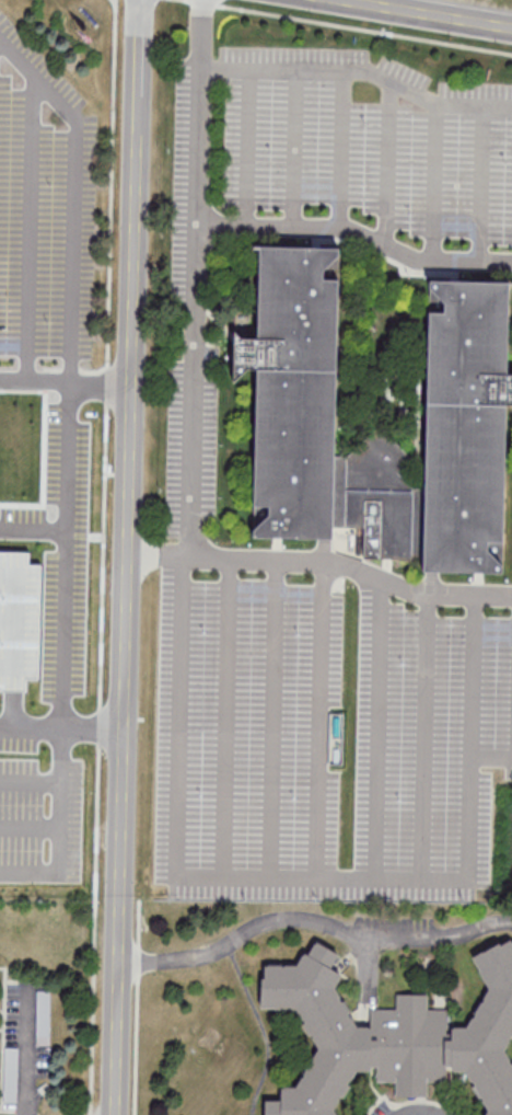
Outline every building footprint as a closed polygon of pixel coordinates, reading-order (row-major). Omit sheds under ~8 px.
[(340,248),(260,247),(259,336),(235,336),(234,379),(257,370),(256,506),(268,506),(267,521),(255,526),(255,537),(333,538),(333,526),(364,527),(364,558),(413,558),(414,492),(408,479),(408,460),(398,436),(382,436),(338,456),(340,248)] [(503,573),(507,408),(511,408),(511,374),(508,374),(510,282),(432,281),(431,294),(444,294),(443,312),(430,311),(424,571),(503,573)] [(331,948),(264,966),(261,1007),(296,1010),(319,1046),(271,1114),(341,1114),(337,1103),(364,1065),(420,1105),(445,1070),(472,1072),(483,1114),(511,1114),(511,1062),(505,1052),(511,1042),(511,942),(483,949),(477,1022),(450,1030),(446,1016),(412,992),(353,1029),(331,948)]
